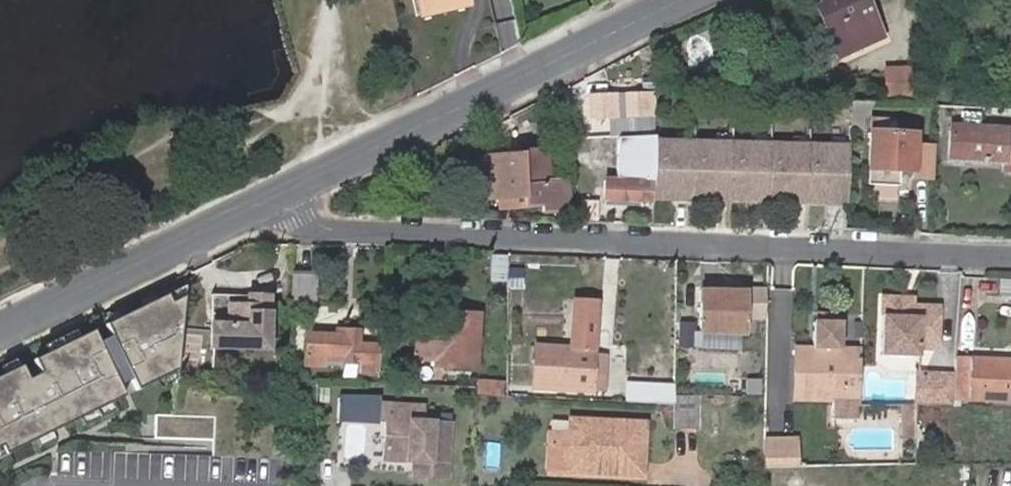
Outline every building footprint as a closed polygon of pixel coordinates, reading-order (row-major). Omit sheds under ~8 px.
[(415,10),(455,0),(413,0),(415,10)] [(865,33),(882,25),(868,0),(811,0),(830,36),(830,37),(859,22),(865,33)] [(837,49),(865,33),(859,22),(830,37),(837,49)] [(684,69),(670,68),(669,83),(683,84),(684,69)] [(909,68),(882,71),(884,98),(911,96),(909,68)] [(589,118),(652,114),(651,95),(588,100),(589,118)] [(852,102),(850,128),(862,128),(863,114),(873,114),(874,104),(873,103),(852,102)] [(652,125),(652,114),(589,118),(590,128),(652,125)] [(808,165),(809,149),(809,136),(798,134),(799,124),(783,121),(782,131),(787,132),(785,148),(769,148),(766,206),(805,208),(808,165)] [(949,126),(947,158),(1004,162),(1004,170),(1010,171),(1010,131),(1007,131),(949,126)] [(912,177),(931,179),(931,178),(933,147),(912,146),(912,137),(869,135),(868,172),(868,183),(899,184),(899,173),(911,173),(911,177),(912,177)] [(849,151),(822,150),(824,138),(809,136),(809,149),(808,165),(805,208),(844,209),(849,151)] [(652,168),(651,201),(689,202),(692,144),(653,142),(652,168)] [(689,202),(728,204),(731,146),(692,144),(689,202)] [(766,206),(769,148),(731,146),(728,204),(766,206)] [(478,155),(479,197),(497,196),(497,207),(540,205),(541,212),(559,210),(556,181),(546,181),(545,160),(538,160),(538,154),(522,154),(478,155)] [(603,200),(651,202),(651,201),(652,168),(617,166),(616,181),(604,180),(603,200)] [(899,173),(899,184),(911,185),(911,177),(911,173),(899,173)] [(595,203),(580,202),(579,213),(595,214),(595,203)] [(489,254),(488,285),(501,286),(503,255),(489,254)] [(293,273),(292,304),(314,305),(315,275),(293,273)] [(699,333),(742,334),(743,293),(720,293),(720,289),(701,288),(699,333)] [(177,373),(179,291),(100,329),(107,343),(125,381),(132,395),(177,373)] [(208,296),(207,316),(228,316),(228,306),(248,307),(248,297),(208,296)] [(207,316),(207,350),(266,352),(267,297),(248,297),(248,307),(228,306),(228,316),(207,316)] [(903,302),(881,301),(880,349),(918,351),(935,352),(937,311),(912,310),(903,309),(903,302)] [(415,325),(414,338),(414,359),(435,361),(435,366),(476,368),(477,336),(478,317),(451,315),(450,327),(436,326),(415,325)] [(451,315),(437,315),(436,326),(450,327),(451,315)] [(814,316),(813,325),(826,326),(826,317),(814,316)] [(795,353),(794,367),(793,402),(833,404),(857,405),(858,405),(860,355),(838,354),(839,327),(826,326),(811,326),(810,353),(795,353)] [(344,343),(361,344),(362,330),(345,330),(344,337),(344,343)] [(0,377),(0,458),(48,435),(41,422),(53,416),(59,430),(120,401),(113,387),(95,349),(88,335),(28,364),(34,378),(22,383),(16,370),(0,377)] [(374,344),(361,344),(344,343),(344,337),(305,336),(305,356),(341,357),(341,363),(355,363),(355,373),(374,373),(374,344)] [(125,381),(107,343),(95,349),(113,387),(125,381)] [(590,390),(591,356),(592,348),(534,346),(531,387),(539,388),(590,390)] [(918,351),(880,349),(879,358),(918,360),(918,351)] [(602,357),(591,356),(590,390),(600,391),(602,357)] [(954,409),(966,409),(967,388),(976,389),(975,400),(986,400),(1010,401),(1010,364),(957,360),(954,409)] [(387,385),(398,385),(398,365),(388,365),(387,385)] [(928,378),(921,378),(918,407),(926,408),(928,378)] [(954,380),(928,378),(926,408),(952,409),(954,380)] [(654,387),(624,386),(624,403),(653,405),(654,387)] [(328,391),(320,390),(319,405),(327,405),(328,391)] [(676,397),(676,405),(675,428),(697,428),(698,398),(676,397)] [(857,405),(833,404),(832,424),(856,425),(857,405)] [(423,408),(380,405),(379,422),(386,422),(383,461),(413,464),(426,464),(425,478),(445,480),(450,427),(421,425),(423,408)] [(912,409),(901,409),(901,426),(912,426),(912,409)] [(59,430),(53,416),(41,422),(48,435),(59,430)] [(219,417),(159,417),(159,441),(219,441),(219,417)] [(600,460),(644,462),(645,424),(569,420),(568,441),(548,441),(547,467),(566,467),(566,472),(600,473),(600,460)] [(798,445),(762,446),(762,472),(799,471),(798,445)] [(643,475),(644,462),(600,460),(600,473),(643,475)]
